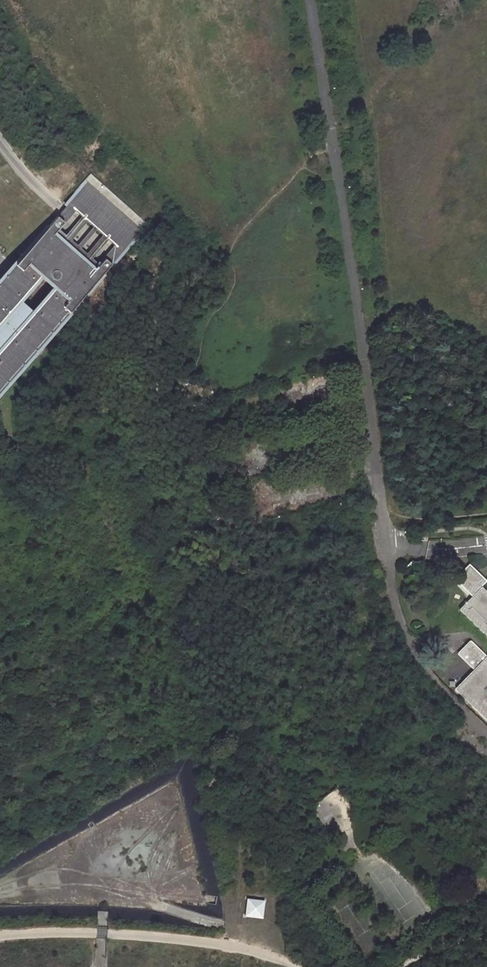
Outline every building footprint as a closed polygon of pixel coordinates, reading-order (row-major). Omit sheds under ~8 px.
[(68,202),(120,249),(140,227),(144,230),(148,224),(88,172),(84,177),(87,180),(68,202)] [(68,202),(87,180),(84,177),(78,183),(69,193),(64,199),(68,202)] [(57,283),(70,295),(61,305),(67,311),(110,262),(104,257),(92,269),(79,257),(91,245),(76,232),(65,244),(52,233),(63,221),(59,217),(56,215),(21,254),(13,263),(20,269),(29,259),(42,270),(57,283)] [(124,252),(144,230),(140,227),(120,249),(124,252)] [(20,269),(13,263),(0,278),(0,299),(4,299),(8,299),(13,300),(15,300),(42,270),(29,259),(20,269)] [(67,311),(61,305),(70,295),(57,283),(30,313),(32,318),(33,323),(34,327),(33,332),(32,336),(30,341),(28,345),(25,348),(21,351),(17,353),(12,355),(8,356),(3,356),(0,355),(0,386),(67,311)] [(3,356),(8,356),(12,355),(17,353),(21,351),(25,348),(28,345),(30,341),(32,336),(33,332),(34,327),(33,323),(32,318),(30,313),(24,305),(15,300),(13,300),(8,299),(4,299),(0,299),(0,355),(3,356)] [(481,587),(486,580),(469,563),(453,580),(471,597),(458,610),(486,637),(486,592),(481,587)] [(407,579),(418,590),(423,585),(413,574),(412,575),(407,579)] [(486,657),(486,655),(472,640),(459,653),(476,669),(486,657)] [(476,669),(456,690),(486,719),(486,657),(476,669)] [(265,898),(247,896),(246,915),(264,917),(265,898)]
